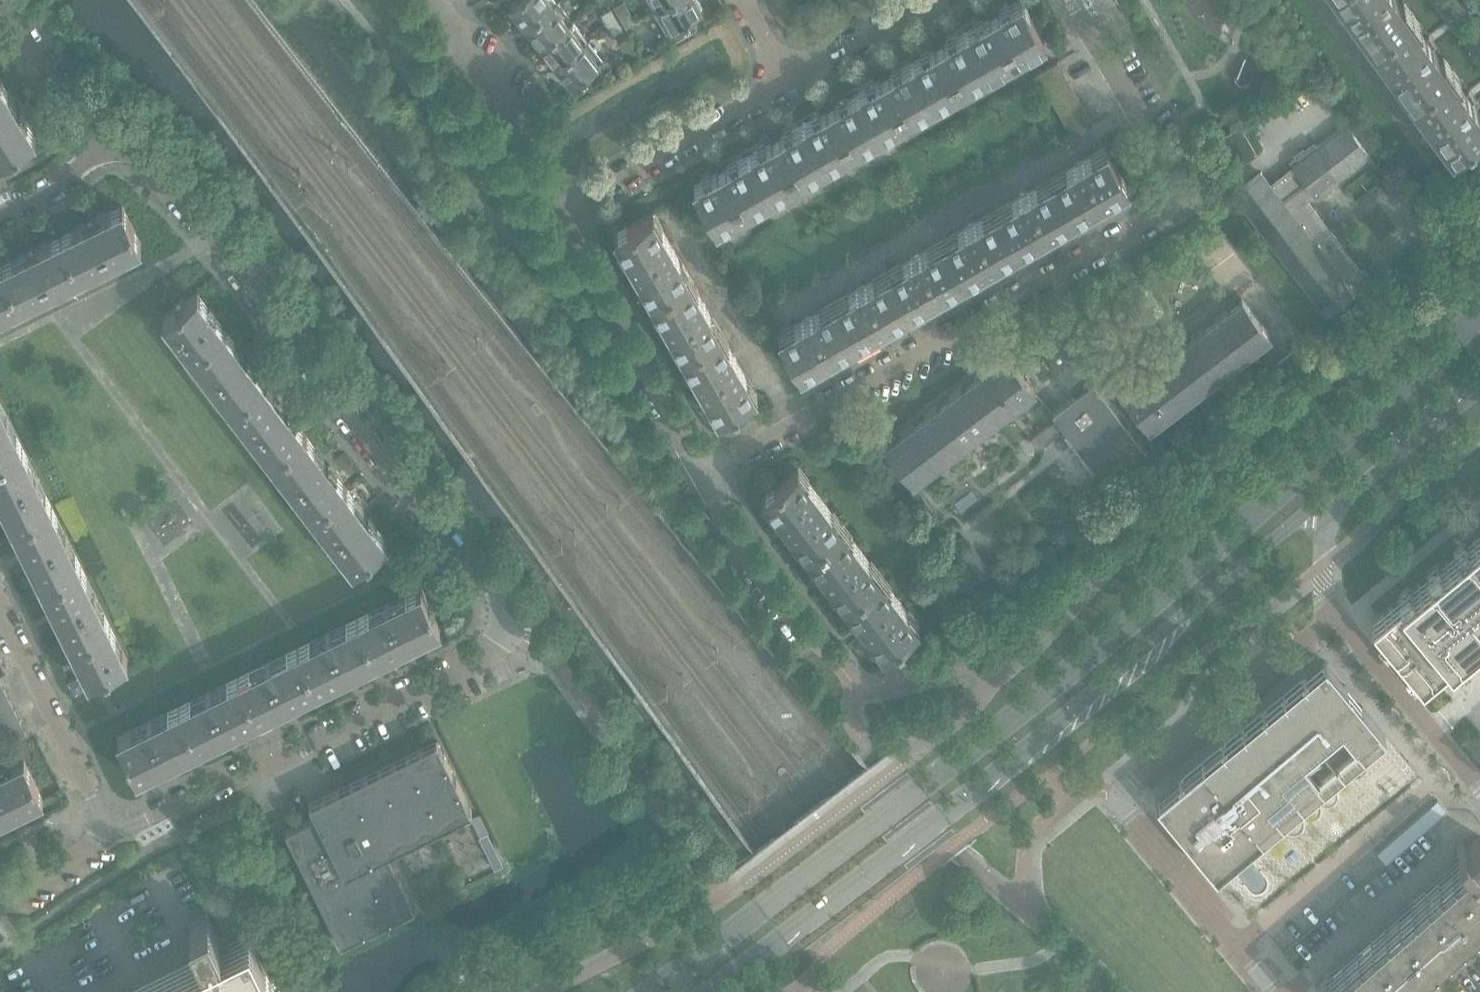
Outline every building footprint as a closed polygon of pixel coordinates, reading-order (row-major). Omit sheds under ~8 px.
[(556,0),(516,0),(509,6),(511,9),(509,11),(518,21),(520,19),(525,25),(556,0)] [(525,25),(530,31),(527,33),(536,44),(538,43),(540,46),(573,19),(557,0),(556,0),(525,25)] [(670,0),(649,0),(653,9),(651,10),(651,11),(670,0)] [(651,11),(654,9),(665,30),(665,31),(670,28),(670,29),(671,29),(672,30),(667,33),(671,42),(697,27),(692,19),(690,20),(689,19),(702,11),(700,8),(702,7),(698,0),(670,0),(651,11)] [(990,16),(966,29),(989,69),(1044,38),(1022,0),(1017,0),(990,16)] [(1371,41),(1412,12),(1403,0),(1402,0),(1400,2),(1399,0),(1341,0),(1371,41)] [(615,7),(621,17),(630,12),(624,2),(615,7)] [(608,24),(617,19),(611,10),(603,14),(608,24)] [(621,17),(627,27),(635,22),(630,12),(621,17)] [(1435,44),(1431,37),(1429,34),(1425,37),(1419,29),(1420,29),(1418,26),(1421,24),(1412,12),(1371,41),(1411,97),(1452,67),(1443,55),(1440,57),(1438,54),(1432,46),(1435,44)] [(573,19),(540,46),(542,49),(541,50),(549,61),(552,59),(556,65),(589,39),(573,19)] [(617,19),(608,24),(614,34),(623,29),(617,19)] [(966,29),(937,46),(911,60),(934,100),(989,69),(966,29)] [(589,39),(556,65),(561,71),(559,73),(567,84),(569,82),(571,86),(604,59),(589,39)] [(911,60),(881,77),(857,91),(880,131),(934,100),(911,60)] [(1063,73),(1057,62),(1037,72),(1043,84),(1063,73)] [(1411,97),(1451,152),(1456,149),(1457,150),(1466,143),(1465,142),(1479,131),(1479,111),(1479,112),(1478,109),(1477,109),(1472,101),(1475,99),(1474,97),(1468,89),(1465,92),(1459,84),(1457,81),(1460,79),(1452,67),(1411,97)] [(1049,94),(1069,83),(1063,73),(1043,84),(1049,94)] [(36,137),(34,134),(0,80),(0,159),(36,137)] [(1055,105),(1075,93),(1069,83),(1049,94),(1055,105)] [(802,122),(825,162),(880,131),(857,91),(802,122)] [(1060,115),(1081,103),(1075,93),(1055,105),(1060,115)] [(1081,103),(1060,115),(1066,125),(1087,113),(1081,103)] [(1093,124),(1092,123),(1087,113),(1066,125),(1072,136),(1093,124)] [(747,153),(770,193),(825,162),(802,122),(747,153)] [(1355,297),(1374,282),(1364,268),(1361,270),(1306,199),(1313,193),(1315,195),(1342,174),(1342,173),(1366,155),(1367,156),(1369,155),(1345,124),(1344,125),(1345,126),(1320,145),(1319,144),(1292,165),(1294,168),(1271,185),(1262,173),(1261,172),(1233,194),(1234,195),(1235,194),(1257,223),(1256,223),(1257,225),(1258,224),(1280,253),(1279,253),(1280,255),(1281,254),(1303,283),(1302,283),(1303,285),(1304,284),(1326,313),(1325,313),(1326,315),(1353,294),(1355,297)] [(1217,138),(1226,154),(1232,165),(1255,152),(1240,125),(1217,138)] [(1073,217),(1104,200),(1128,186),(1106,147),(1051,178),(1073,217)] [(747,153),(692,184),(717,223),(770,193),(747,153)] [(1019,248),(1042,235),(1073,217),(1051,178),(996,209),(1019,248)] [(61,235),(80,274),(141,244),(122,205),(61,235)] [(964,279),(996,261),(1019,248),(996,209),(942,240),(964,279)] [(613,233),(632,266),(648,294),(688,271),(653,211),(613,233)] [(80,274),(61,235),(2,264),(21,303),(80,274)] [(909,310),(941,292),(964,279),(942,240),(887,271),(909,310)] [(2,264),(0,265),(0,313),(21,303),(2,264)] [(648,294),(667,328),(682,355),(722,332),(688,271),(648,294)] [(855,341),(888,323),(909,310),(887,271),(832,302),(855,341)] [(218,334),(225,329),(197,292),(163,318),(191,355),(218,334)] [(1241,298),(1136,379),(1135,378),(1128,384),(1125,387),(1124,386),(1122,387),(1123,388),(1121,390),(1148,426),(1149,427),(1171,411),(1170,410),(1194,393),(1196,392),(1195,391),(1218,374),(1219,374),(1220,373),(1220,372),(1242,355),(1243,355),(1245,354),(1244,354),(1266,336),(1267,337),(1270,335),(1241,298)] [(800,373),(825,358),(855,341),(832,302),(779,333),(800,373)] [(1148,426),(1121,390),(1072,326),(1046,346),(1051,352),(1046,355),(1075,394),(1052,412),(1105,481),(1145,449),(1136,436),(1148,426)] [(231,408),(265,381),(225,329),(218,334),(191,355),(231,408)] [(682,355),(698,383),(717,415),(756,393),(722,332),(682,355)] [(1305,355),(1319,345),(1312,336),(1299,347),(1299,348),(1275,366),(1281,374),(1282,373),(1305,355)] [(1006,353),(889,442),(885,445),(913,483),(1034,390),(1006,353)] [(265,381),(231,408),(271,460),(306,435),(265,381)] [(23,448),(0,401),(0,459),(23,448)] [(1049,441),(1041,430),(1030,438),(1037,447),(1038,449),(1041,447),(1049,441)] [(306,435),(271,460),(311,513),(346,487),(306,435)] [(0,459),(0,499),(14,527),(52,507),(23,448),(0,459)] [(790,530),(790,531),(791,531),(802,545),(837,519),(797,466),(761,493),(762,494),(763,494),(784,522),(784,523),(785,523),(786,524),(790,530)] [(346,487),(311,513),(352,567),(387,541),(346,487)] [(43,586),(82,567),(52,507),(14,527),(43,586)] [(828,580),(829,581),(829,580),(843,598),(878,571),(837,519),(802,545),(822,571),(822,572),(823,572),(828,579),(828,580)] [(1369,633),(1385,652),(1391,647),(1402,661),(1396,666),(1412,685),(1418,680),(1422,685),(1452,660),(1456,666),(1468,656),(1464,650),(1479,637),(1479,638),(1479,534),(1469,543),(1464,538),(1452,548),(1457,553),(1441,566),(1436,561),(1424,571),(1429,576),(1412,590),(1408,584),(1397,594),(1401,599),(1371,624),(1375,628),(1369,633)] [(971,548),(963,553),(982,578),(989,573),(971,548)] [(82,567),(43,586),(72,645),(110,626),(82,567)] [(878,571),(843,598),(860,621),(860,622),(861,622),(866,629),(867,630),(882,650),(883,651),(918,625),(878,571)] [(361,616),(380,654),(439,625),(420,587),(361,616)] [(297,647),(314,682),(316,686),(380,654),(361,616),(297,647)] [(110,626),(72,645),(89,679),(127,660),(110,626)] [(314,682),(297,647),(238,677),(257,715),(316,686),(314,682)] [(1385,733),(1325,661),(1155,801),(1215,873),(1262,834),(1258,829),(1380,729),(1384,734),(1385,733)] [(257,715),(238,677),(178,706),(198,744),(257,715)] [(0,693),(0,706),(10,701),(5,690),(0,693)] [(0,706),(0,719),(15,711),(10,701),(0,706)] [(198,744),(178,706),(117,736),(136,775),(198,744)] [(0,719),(0,732),(21,722),(15,711),(0,719)] [(0,732),(0,742),(1,745),(26,733),(21,722),(0,732)] [(285,830),(312,886),(340,942),(341,945),(415,908),(387,851),(472,809),(436,738),(309,801),(316,815),(285,830)] [(43,798),(24,760),(0,772),(0,820),(43,798)] [(908,775),(863,809),(866,813),(911,778),(908,775)] [(930,803),(885,838),(888,841),(933,807),(930,803)] [(479,813),(471,817),(480,836),(488,832),(479,813)] [(495,847),(488,833),(479,837),(495,868),(501,865),(503,864),(495,847)] [(1319,991),(1397,991),(1479,919),(1479,838),(1468,848),(1463,843),(1457,848),(1465,857),(1316,988),(1319,991)] [(281,988),(275,977),(272,979),(251,936),(250,937),(225,950),(219,937),(220,937),(208,912),(189,921),(207,958),(139,991),(273,991),(281,988)]
